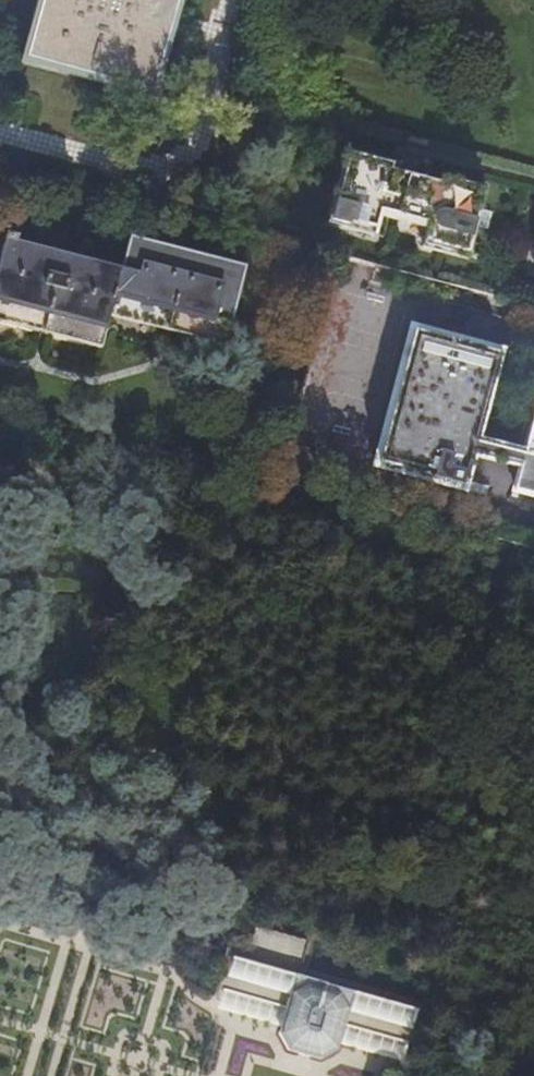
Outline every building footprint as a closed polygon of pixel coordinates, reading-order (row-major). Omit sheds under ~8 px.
[(18,67),(153,104),(182,0),(38,0),(18,67)] [(349,151),(346,150),(340,173),(343,174),(349,151)] [(427,229),(422,248),(441,253),(442,246),(469,253),(480,210),(477,210),(484,186),(441,175),(439,184),(398,173),(390,171),(392,162),(349,151),(343,174),(340,173),(327,223),(346,228),(348,221),(375,228),(378,216),(387,218),(427,229)] [(400,164),(392,162),(390,171),(398,173),(400,164)] [(486,187),(484,186),(477,210),(480,210),(486,187)] [(375,228),(348,221),(346,228),(382,238),(387,218),(378,216),(375,228)] [(98,343),(107,312),(222,342),(242,268),(126,238),(118,269),(12,240),(13,235),(3,232),(0,245),(0,317),(98,343)] [(442,246),(441,253),(467,260),(469,253),(442,246)] [(522,450),(477,439),(501,350),(409,326),(372,466),(463,490),(472,458),(517,469),(511,491),(533,497),(533,404),(522,450)] [(345,1033),(347,1024),(361,1028),(411,1043),(420,1010),(233,956),(224,989),(288,1007),(286,1017),(281,1033),(290,1048),(323,1058),(340,1049),(345,1033)]
